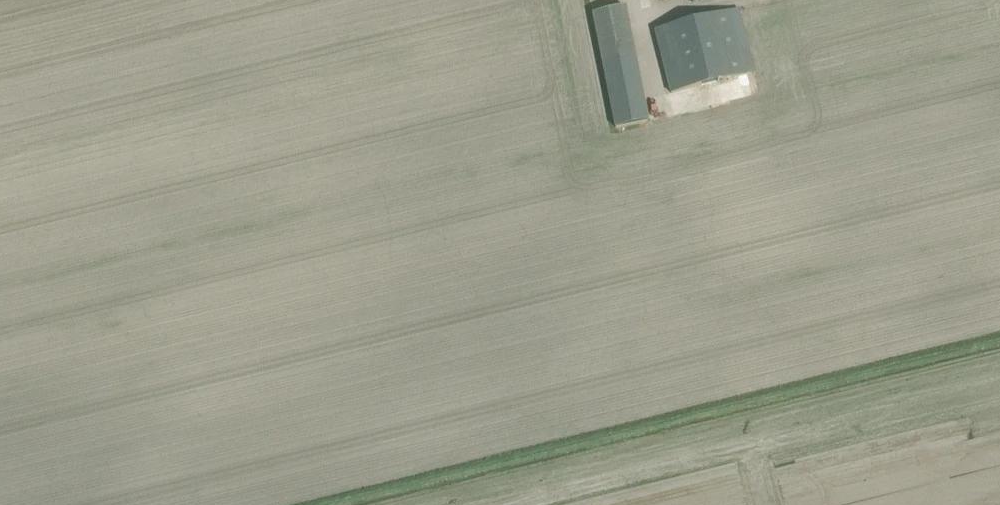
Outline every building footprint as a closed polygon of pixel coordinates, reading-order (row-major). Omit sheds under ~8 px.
[(593,13),(603,60),(634,53),(625,6),(593,13)] [(655,30),(671,93),(747,73),(731,11),(655,30)]
